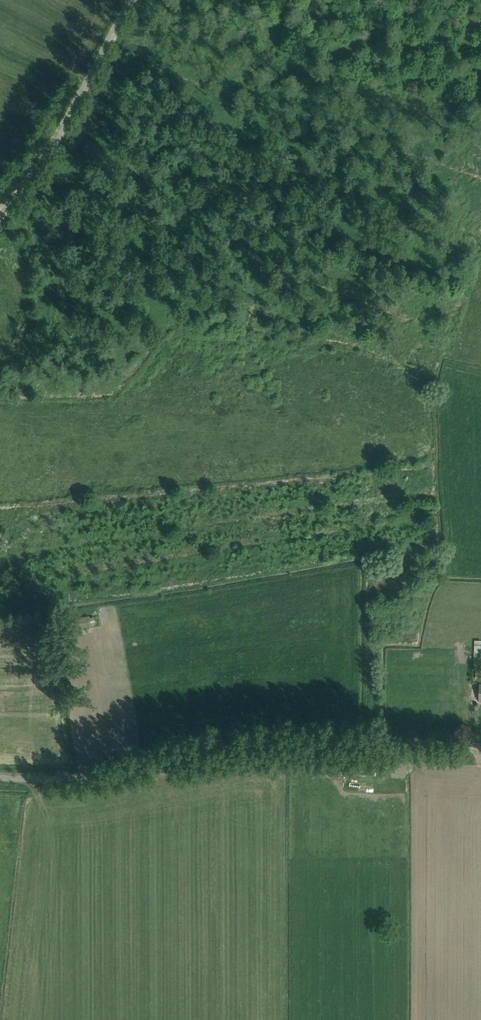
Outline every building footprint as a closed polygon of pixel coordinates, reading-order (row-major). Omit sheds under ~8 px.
[(75,628),(90,625),(88,616),(73,619),(75,628)]
